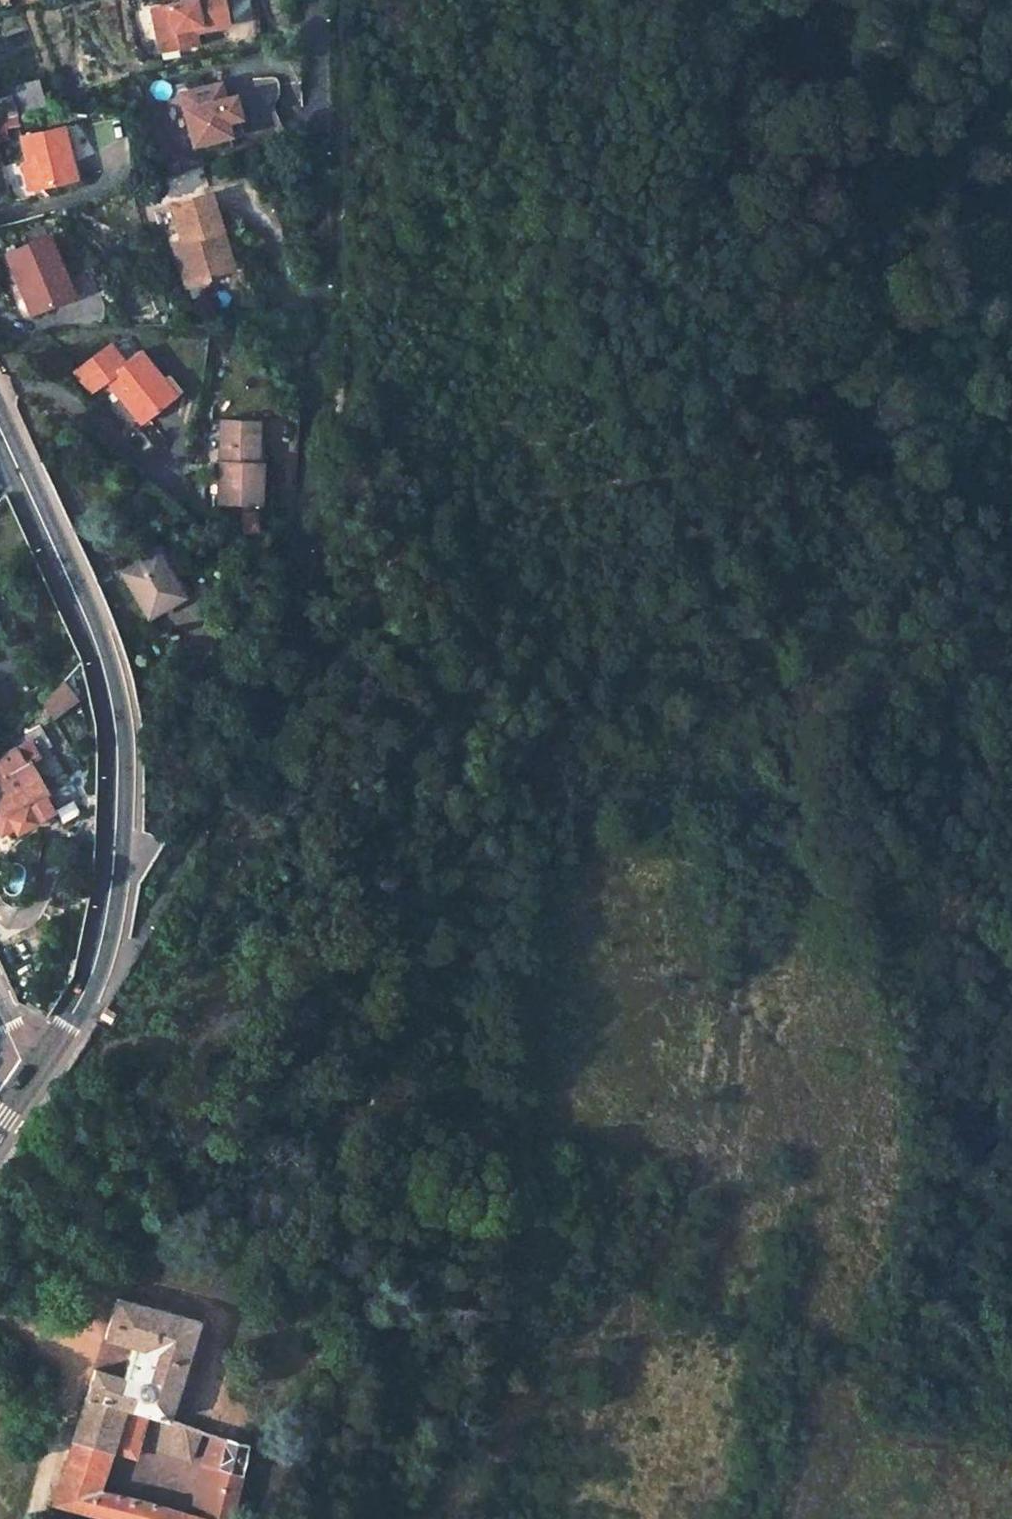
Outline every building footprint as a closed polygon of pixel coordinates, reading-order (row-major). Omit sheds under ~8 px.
[(178,38),(181,49),(198,45),(195,32),(194,25),(206,23),(207,30),(231,25),(225,0),(194,0),(153,10),(160,42),(178,38)] [(195,32),(207,30),(206,23),(194,25),(195,32)] [(163,53),(181,49),(178,38),(160,42),(163,53)] [(36,81),(0,90),(0,105),(5,119),(44,109),(36,81)] [(223,100),(220,89),(189,98),(194,113),(184,116),(194,148),(235,135),(231,121),(239,119),(245,117),(238,95),(223,100)] [(189,98),(180,101),(184,116),(194,113),(189,98)] [(231,121),(235,135),(244,133),(239,119),(231,121)] [(74,180),(62,126),(21,136),(34,190),(74,180)] [(221,228),(211,195),(171,206),(182,240),(172,243),(185,287),(209,280),(208,275),(224,270),(211,231),(221,228)] [(211,231),(224,270),(232,268),(221,228),(211,231)] [(73,296),(49,236),(7,252),(19,281),(25,279),(38,310),(73,296)] [(25,279),(19,281),(32,313),(38,310),(25,279)] [(162,380),(140,351),(124,363),(111,347),(76,374),(90,391),(105,378),(141,423),(181,391),(168,375),(162,380)] [(262,464),(257,464),(250,464),(251,421),(221,420),(219,503),(261,505),(262,464)] [(250,464),(257,464),(258,421),(251,421),(250,464)] [(182,596),(156,552),(122,573),(149,616),(182,596)] [(61,680),(36,698),(49,716),(74,699),(61,680)] [(28,740),(0,756),(0,763),(6,773),(0,776),(0,813),(3,818),(0,820),(0,834),(1,836),(14,829),(17,834),(53,815),(43,798),(48,796),(28,761),(32,758),(29,753),(34,751),(28,740)] [(99,1019),(108,1025),(115,1014),(106,1007),(99,1019)] [(48,1518),(82,1518),(84,1512),(110,1518),(231,1518),(248,1444),(223,1438),(212,1433),(201,1465),(214,1467),(203,1517),(99,1489),(110,1452),(124,1408),(150,1415),(168,1421),(157,1449),(189,1460),(200,1430),(170,1419),(199,1320),(115,1297),(103,1337),(133,1346),(122,1378),(94,1370),(48,1518)] [(124,1408),(110,1452),(137,1459),(150,1415),(124,1408)]
